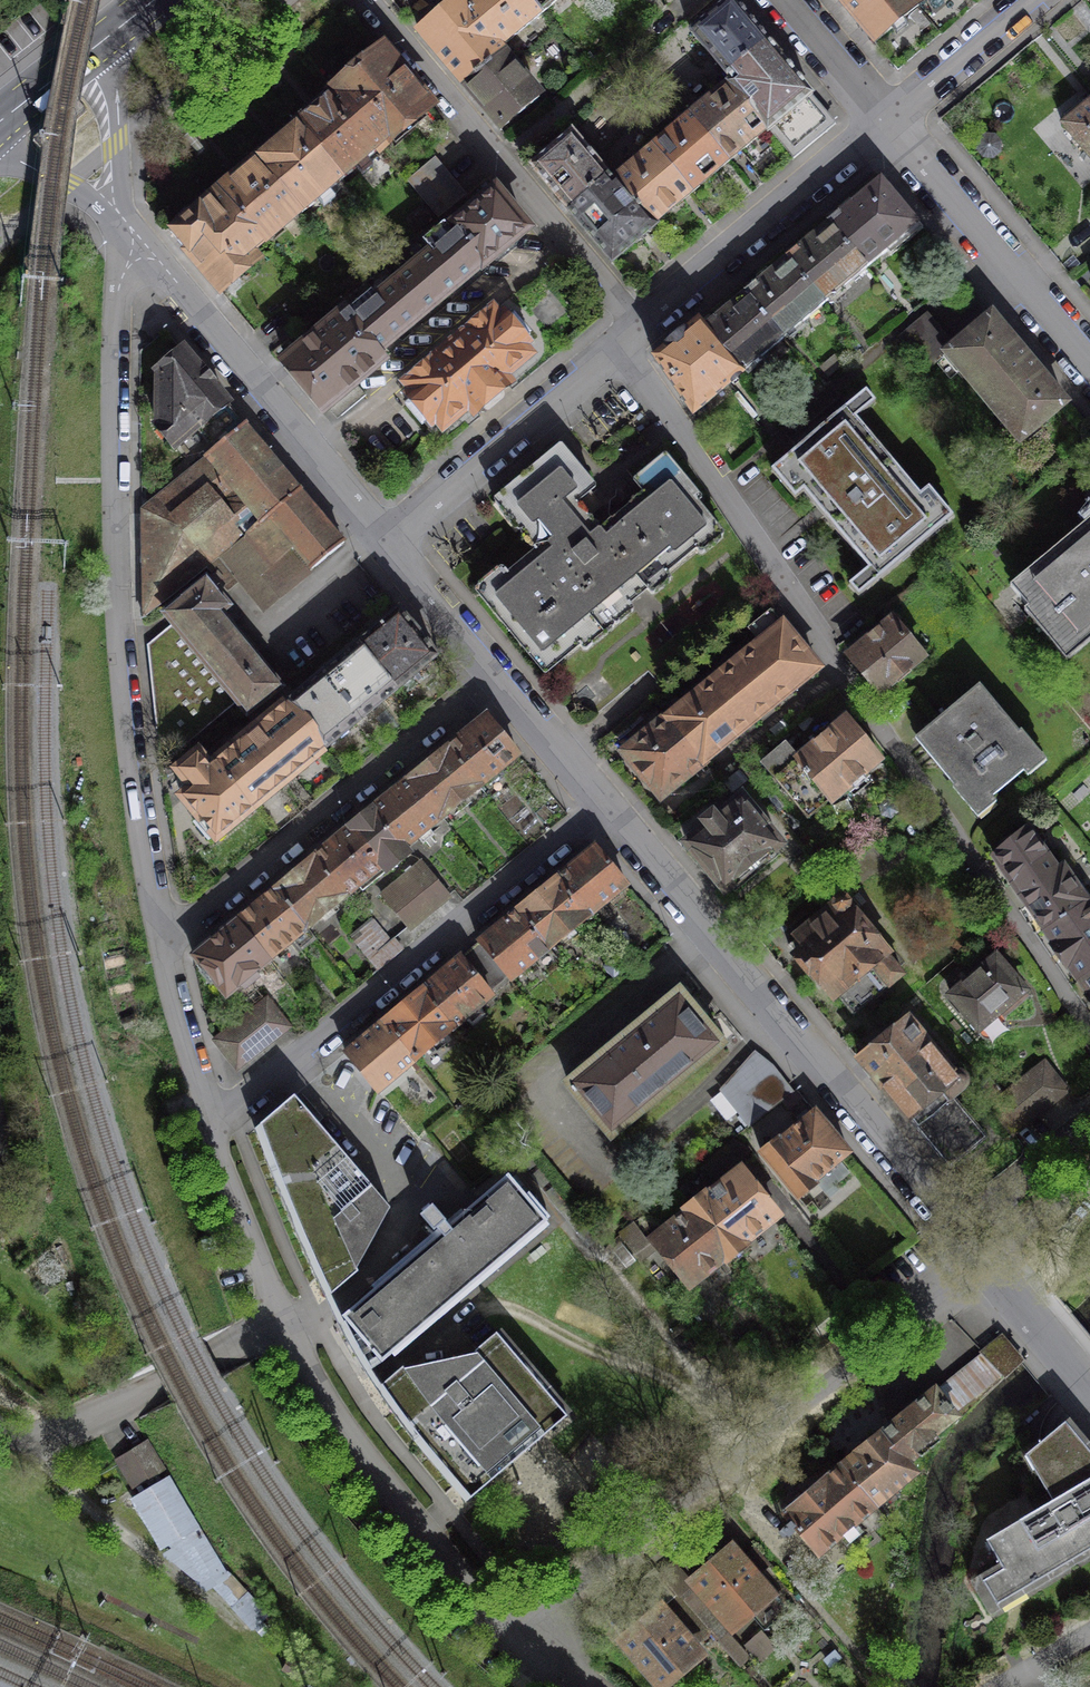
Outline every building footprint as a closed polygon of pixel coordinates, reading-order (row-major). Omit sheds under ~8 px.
[(463,1),(463,0),(461,0),(420,34),(465,86),(503,54),(498,49),(501,46),(463,1)] [(463,1),(501,46),(540,13),(529,0),(464,0),(463,1)] [(540,13),(556,0),(529,0),(540,13)] [(915,5),(911,0),(839,0),(874,42),(917,7),(915,5)] [(727,76),(767,43),(731,1),(692,33),(727,76)] [(731,84),(769,131),(793,159),(816,139),(810,127),(825,114),(767,43),(727,76),(733,82),(731,84)] [(333,92),(334,93),(379,147),(381,149),(430,107),(382,51),(333,92)] [(503,54),(465,86),(500,129),(539,96),(503,54)] [(691,116),(728,161),(766,130),(767,132),(769,131),(731,84),(691,116)] [(334,93),(296,126),(342,180),(380,148),(379,147),(334,93)] [(1061,124),(1089,159),(1089,100),(1061,124)] [(653,148),(690,193),(728,161),(691,116),(653,148)] [(296,126),(258,158),(300,208),(303,212),(342,180),(296,126)] [(568,210),(608,177),(571,134),(533,168),(568,210)] [(984,136),(978,141),(977,149),(983,156),(992,157),(998,152),(998,141),(994,136),(984,136)] [(690,193),(653,148),(614,180),(654,227),(656,226),(654,223),(690,193)] [(258,158),(219,191),(261,241),(300,208),(258,158)] [(431,160),(407,180),(439,217),(463,197),(431,160)] [(608,177),(568,210),(612,262),(654,227),(614,180),(612,182),(608,177)] [(828,224),(866,268),(917,224),(879,180),(828,224)] [(261,241),(219,191),(170,231),(218,288),(254,259),(248,252),(261,241)] [(526,230),(495,192),(450,229),(453,231),(389,284),(392,289),(356,319),(349,311),(287,363),(325,408),(330,403),(355,383),(382,360),(375,352),(481,264),(483,266),(526,230)] [(1072,232),(1081,245),(1089,238),(1089,218),(1072,232)] [(866,268),(828,224),(786,258),(825,304),(866,268)] [(825,304),(786,258),(745,292),(783,338),(825,304)] [(783,338),(745,292),(701,328),(740,374),(783,338)] [(503,376),(529,355),(521,346),(526,342),(522,338),(529,333),(514,315),(507,320),(503,316),(499,319),(492,311),(406,383),(413,392),(409,395),(413,400),(406,405),(422,424),(428,418),(431,422),(436,418),(443,426),(468,406),(470,408),(469,409),(474,414),(479,410),(477,408),(505,386),(506,387),(511,383),(507,379),(506,380),(503,376)] [(1065,403),(991,316),(954,346),(928,315),(900,337),(911,350),(931,366),(947,352),(963,371),(961,372),(1019,441),(1065,403)] [(740,374),(701,328),(697,323),(655,359),(693,413),(740,374)] [(158,426),(175,446),(202,423),(219,444),(244,424),(183,351),(178,355),(175,352),(169,352),(162,357),(161,364),(164,367),(158,372),(158,426)] [(355,383),(330,403),(342,416),(366,395),(355,383)] [(945,523),(847,407),(780,463),(878,579),(945,523)] [(344,543),(244,424),(219,444),(205,456),(206,458),(142,510),(145,618),(211,564),(217,571),(207,579),(213,588),(220,582),(224,587),(237,576),(264,609),(344,543)] [(701,497),(665,455),(634,481),(644,492),(599,530),(588,517),(602,505),(590,491),(595,487),(560,446),(497,499),(536,545),(533,548),(535,551),(508,574),(505,570),(477,593),(545,673),(578,645),(581,647),(632,604),(630,602),(646,589),(648,591),(669,573),(667,571),(695,548),(697,550),(721,531),(696,502),(701,497)] [(1013,586),(1062,645),(1089,622),(1089,522),(1013,586)] [(238,618),(213,588),(207,579),(206,579),(164,613),(173,624),(147,644),(157,734),(174,753),(236,702),(246,714),(281,688),(230,625),(238,618)] [(398,610),(358,643),(397,688),(436,655),(398,610)] [(782,624),(770,610),(744,631),(756,645),(782,624)] [(924,657),(891,618),(848,654),(880,693),(924,657)] [(818,667),(782,624),(756,645),(669,717),(704,760),(818,667)] [(286,703),(325,748),(397,688),(358,643),(286,703)] [(1039,756),(979,685),(914,739),(975,811),(1039,756)] [(216,763),(252,806),(325,748),(286,703),(215,762),(216,763)] [(704,760),(669,717),(665,720),(660,714),(651,721),(656,727),(626,751),(628,754),(624,757),(642,779),(645,776),(661,795),(704,760)] [(485,715),(447,747),(479,786),(518,754),(485,715)] [(797,757),(785,742),(761,761),(808,817),(845,787),(853,795),(871,780),(864,772),(880,759),(845,717),(824,735),(820,729),(812,735),(817,741),(797,757)] [(447,747),(410,777),(442,817),(479,786),(447,747)] [(179,767),(179,772),(192,787),(181,796),(199,817),(194,822),(208,839),(214,834),(216,837),(252,806),(216,763),(210,768),(199,755),(194,755),(179,767)] [(410,777),(313,857),(344,896),(382,865),(387,872),(409,853),(404,847),(417,836),(423,843),(433,834),(428,828),(442,817),(410,777)] [(700,821),(705,828),(687,843),(725,888),(729,885),(734,891),(779,854),(774,848),(779,844),(741,798),(718,817),(712,811),(700,821)] [(994,854),(1045,928),(1087,900),(1063,866),(1056,870),(1026,826),(1017,834),(1015,833),(996,850),(997,851),(994,854)] [(626,884),(594,846),(555,878),(588,917),(626,884)] [(313,857),(275,888),(308,927),(344,896),(313,857)] [(394,883),(380,894),(407,927),(448,894),(425,866),(398,888),(394,883)] [(588,917),(555,878),(518,909),(551,949),(588,917)] [(236,920),(269,959),(292,939),(301,949),(315,936),(308,927),(275,888),(236,920)] [(903,973),(841,900),(788,944),(810,969),(810,972),(812,975),(816,974),(829,989),(829,991),(832,994),(836,994),(854,1014),(903,973)] [(1087,900),(1045,928),(1055,943),(1053,944),(1067,965),(1069,963),(1079,978),(1089,971),(1089,905),(1087,900)] [(551,949),(518,909),(479,941),(507,975),(512,980),(551,949)] [(269,959),(236,920),(193,956),(226,995),(269,959)] [(507,975),(479,941),(460,957),(488,991),(507,975)] [(1029,995),(995,956),(984,966),(978,959),(967,969),(972,975),(950,995),(979,1028),(998,1010),(1004,1017),(1029,995)] [(488,991),(460,957),(421,990),(454,1029),(492,996),(488,991)] [(1079,978),(1089,993),(1087,994),(1089,999),(1089,971),(1079,978)] [(417,1059),(454,1029),(421,990),(384,1021),(417,1059)] [(722,1043),(679,991),(568,1082),(611,1134),(722,1043)] [(288,1025),(266,998),(215,1039),(237,1066),(288,1025)] [(954,1073),(908,1019),(860,1060),(907,1116),(950,1166),(985,1136),(952,1097),(965,1087),(968,1083),(968,1078),(966,1074),(963,1072),(960,1071),(957,1071),(954,1073)] [(417,1059),(384,1021),(345,1053),(378,1092),(417,1059)] [(1066,1090),(1044,1063),(1005,1095),(1027,1121),(1066,1090)] [(733,1076),(721,1088),(750,1125),(792,1092),(771,1065),(742,1088),(733,1076)] [(390,1206),(295,1095),(260,1124),(305,1238),(330,1293),(358,1270),(356,1267),(390,1206)] [(1027,1121),(1005,1095),(991,1106),(1013,1133),(1027,1121)] [(848,1152),(814,1111),(780,1139),(779,1137),(761,1153),(797,1195),(848,1152)] [(748,1147),(732,1140),(703,1164),(713,1177),(748,1147)] [(690,1206),(691,1207),(728,1254),(729,1255),(743,1244),(742,1242),(777,1214),(741,1169),(705,1197),(704,1195),(690,1206)] [(545,1220),(507,1175),(343,1315),(382,1360),(545,1220)] [(728,1254),(691,1207),(653,1239),(690,1284),(728,1254)] [(634,1223),(620,1235),(639,1259),(653,1248),(634,1223)] [(405,1367),(403,1365),(381,1384),(416,1432),(470,1496),(566,1414),(495,1332),(470,1354),(405,1367)] [(1002,1336),(982,1352),(1003,1372),(1006,1376),(1022,1360),(1002,1336)] [(982,1352),(883,1432),(907,1463),(919,1453),(915,1449),(956,1415),(953,1413),(1003,1372),(982,1352)] [(1065,1420),(1025,1454),(1052,1500),(986,1539),(1003,1567),(983,1579),(997,1603),(1059,1567),(1089,1548),(1089,1450),(1065,1420)] [(883,1432),(840,1465),(875,1505),(910,1475),(911,1468),(907,1463),(883,1432)] [(133,1488),(162,1471),(145,1442),(115,1460),(133,1488)] [(840,1465),(784,1513),(818,1552),(848,1527),(860,1541),(886,1518),(875,1505),(840,1465)] [(215,1585),(227,1573),(167,1478),(133,1497),(163,1546),(168,1543),(215,1585)] [(771,1593),(732,1547),(693,1580),(732,1626),(771,1593)] [(265,1616),(227,1573),(215,1585),(254,1626),(265,1616)] [(709,1630),(726,1649),(735,1641),(693,1592),(683,1601),(709,1630)] [(683,1601),(677,1593),(623,1640),(662,1685),(701,1653),(693,1644),(699,1639),(709,1630),(683,1601)] [(726,1649),(709,1630),(699,1639),(718,1660),(728,1651),(726,1649)]
